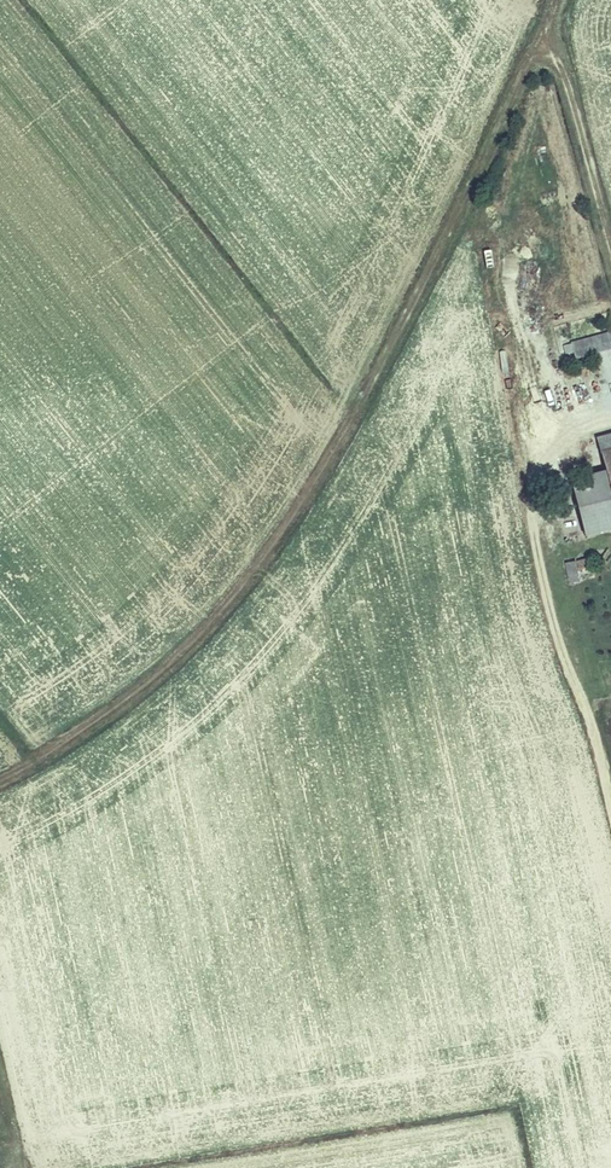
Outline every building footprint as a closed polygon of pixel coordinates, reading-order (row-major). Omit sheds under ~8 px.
[(572,357),(610,346),(610,330),(567,341),(572,357)] [(537,425),(547,425),(547,395),(537,396),(537,425)] [(610,440),(610,428),(601,430),(603,442),(610,440)] [(610,533),(610,440),(603,442),(610,473),(589,477),(603,535),(610,533)] [(593,566),(591,556),(575,560),(577,569),(593,566)]
